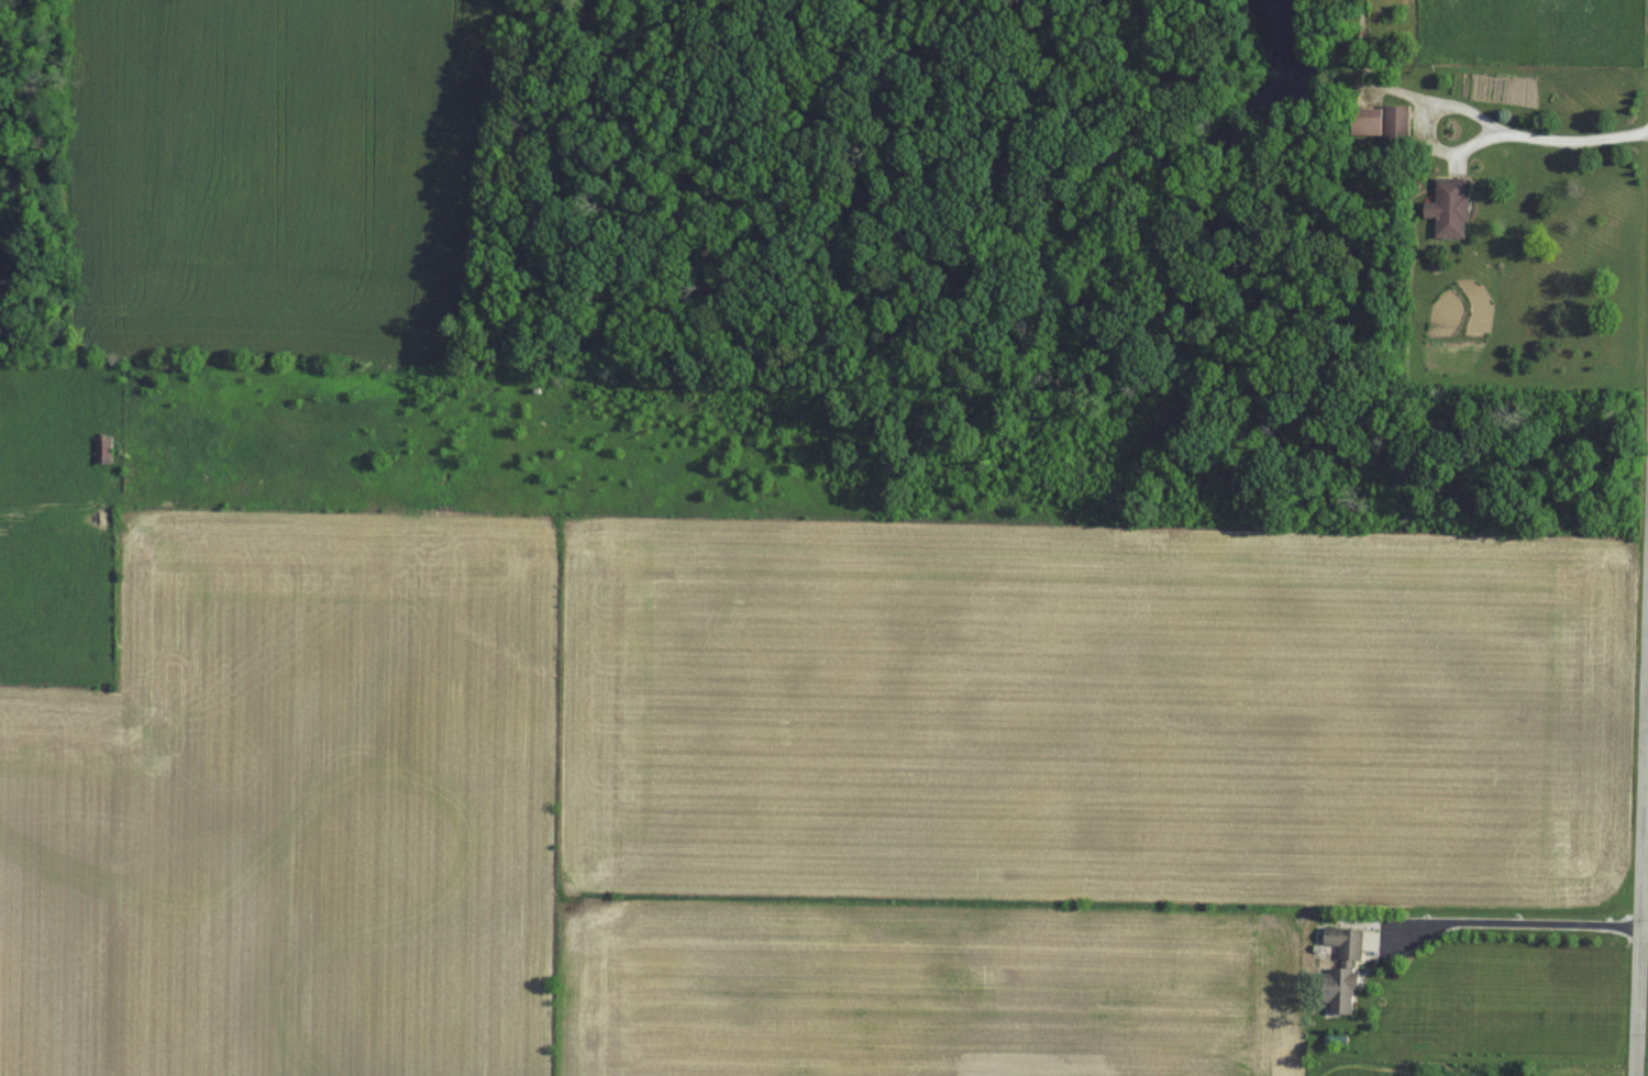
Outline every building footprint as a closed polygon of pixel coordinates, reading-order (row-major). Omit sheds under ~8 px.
[(1367,989),(1368,926),(1326,925),(1326,946),(1334,946),(1333,1012),(1357,1013),(1358,989),(1367,989)]
